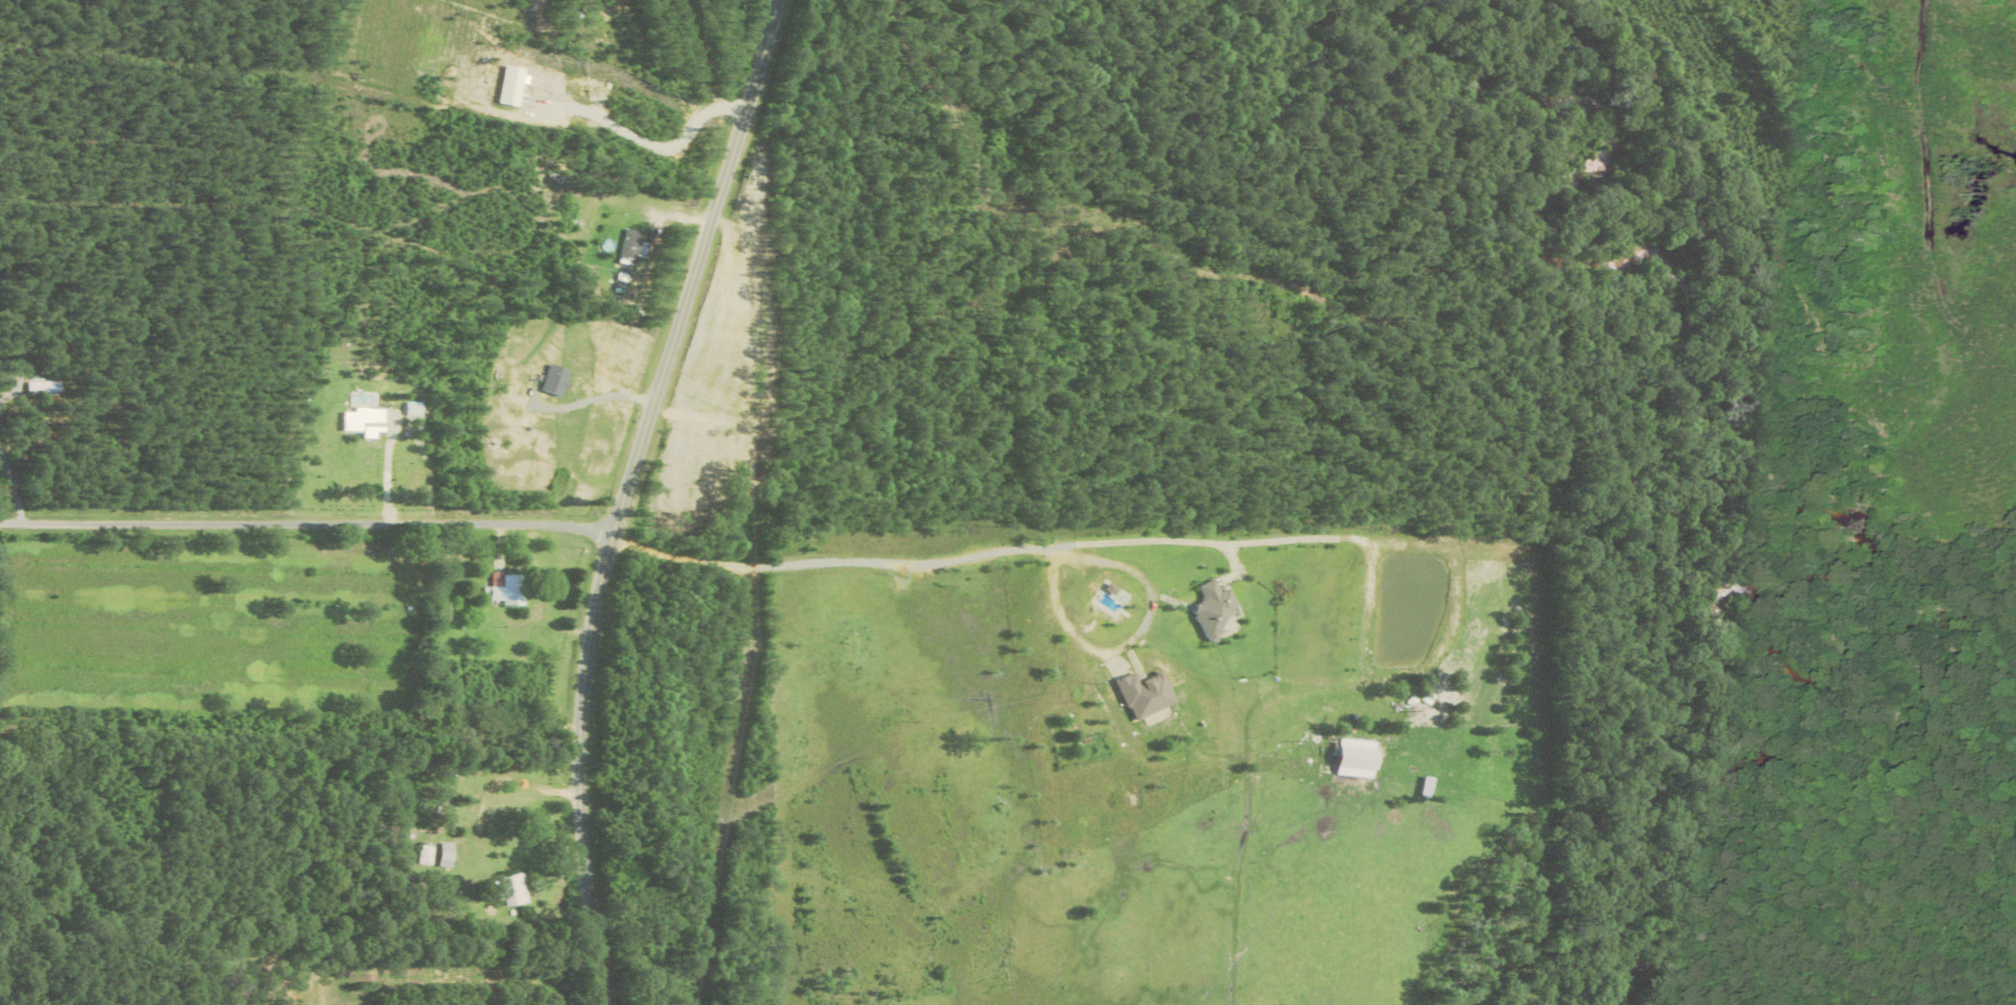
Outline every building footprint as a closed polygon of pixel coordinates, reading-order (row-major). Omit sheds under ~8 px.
[(494,105),(515,107),(518,69),(498,67),(494,105)] [(637,241),(639,234),(623,229),(613,261),(630,266),(632,257),(638,259),(643,243),(637,241)] [(559,397),(564,369),(542,365),(537,392),(559,397)] [(23,392),(56,393),(56,383),(23,382),(23,392)] [(337,414),(337,431),(357,431),(356,439),(369,439),(370,432),(379,432),(379,409),(365,409),(365,414),(337,414)] [(499,606),(520,605),(520,588),(509,588),(509,574),(488,575),(488,587),(484,587),(485,602),(499,602),(499,606)] [(1191,586),(1197,600),(1184,605),(1199,643),(1218,635),(1212,620),(1231,613),(1221,588),(1213,592),(1208,579),(1191,586)] [(1169,704),(1155,670),(1131,680),(1128,671),(1108,679),(1126,722),(1169,704)] [(1326,776),(1364,778),(1367,741),(1332,739),(1332,747),(1328,746),(1326,776)] [(447,868),(448,843),(435,843),(434,867),(447,868)] [(416,864),(427,866),(430,847),(419,845),(416,864)] [(492,901),(500,900),(501,907),(523,904),(520,874),(496,876),(497,892),(491,892),(492,901)]
